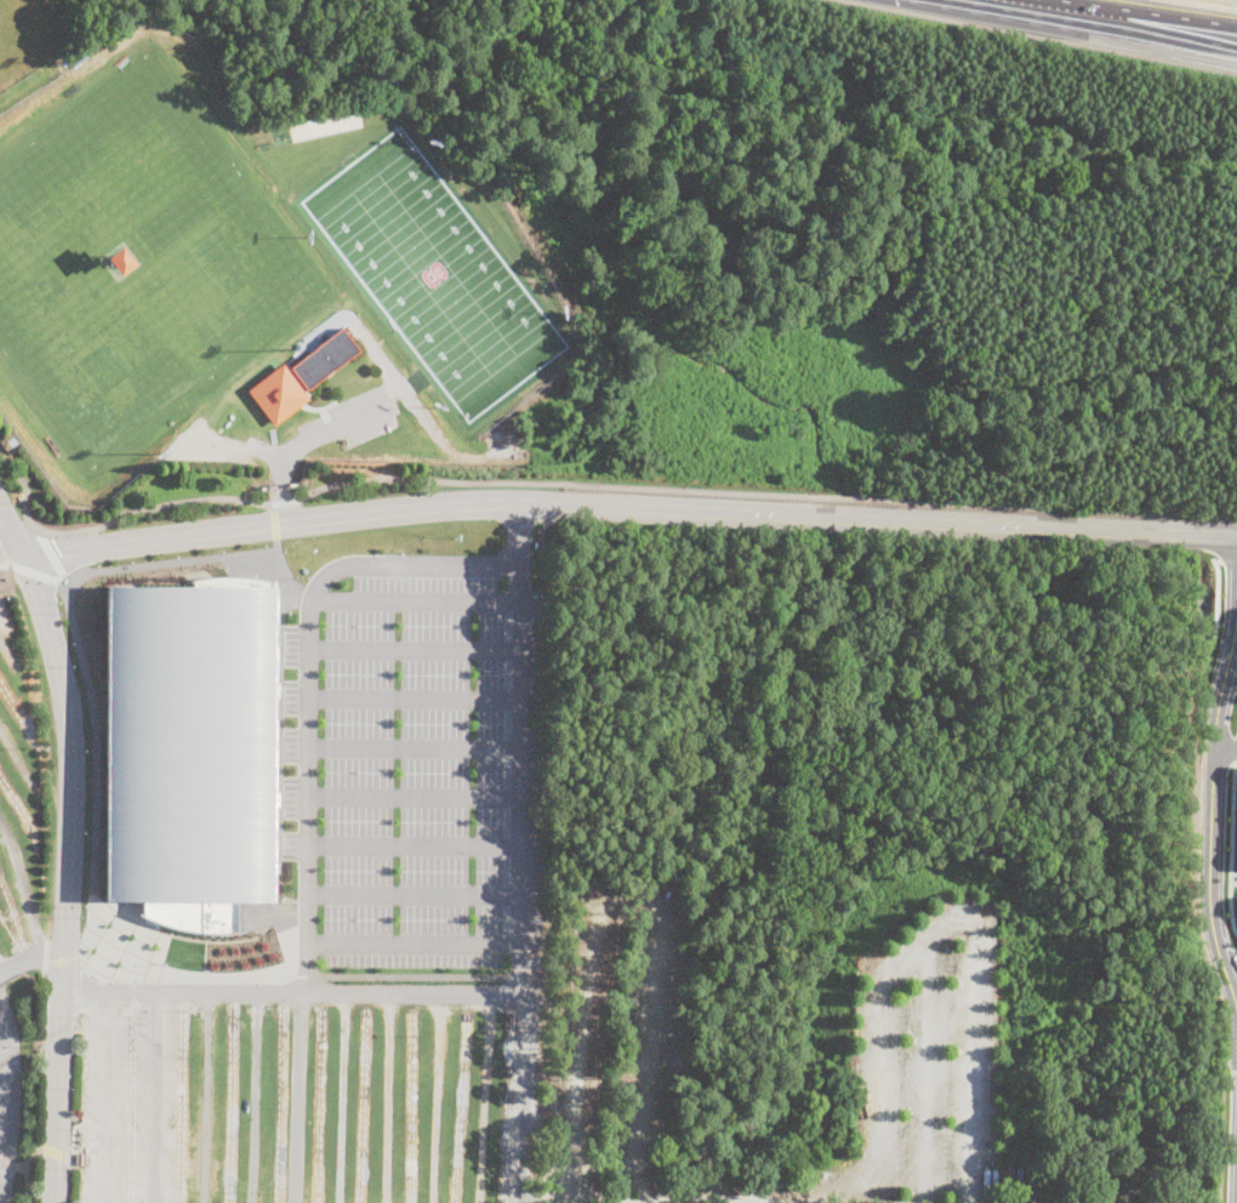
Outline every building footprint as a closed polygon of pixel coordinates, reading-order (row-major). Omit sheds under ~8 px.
[(136,263),(120,275),(107,257),(121,246),(136,263)] [(360,349),(306,392),(310,398),(275,426),(249,390),(284,363),(289,369),(342,326),(360,349)] [(272,581),(272,586),(277,586),(275,682),(279,682),(279,696),(277,696),(275,791),(278,791),(278,805),(275,805),(275,900),(238,900),(240,933),(212,934),(184,930),(161,923),(139,913),(144,900),(106,899),(108,585),(195,586),(195,580),(224,576),(255,577),(272,581)] [(1178,1195),(1178,1202),(1139,1202),(1139,1195),(1178,1195)]
